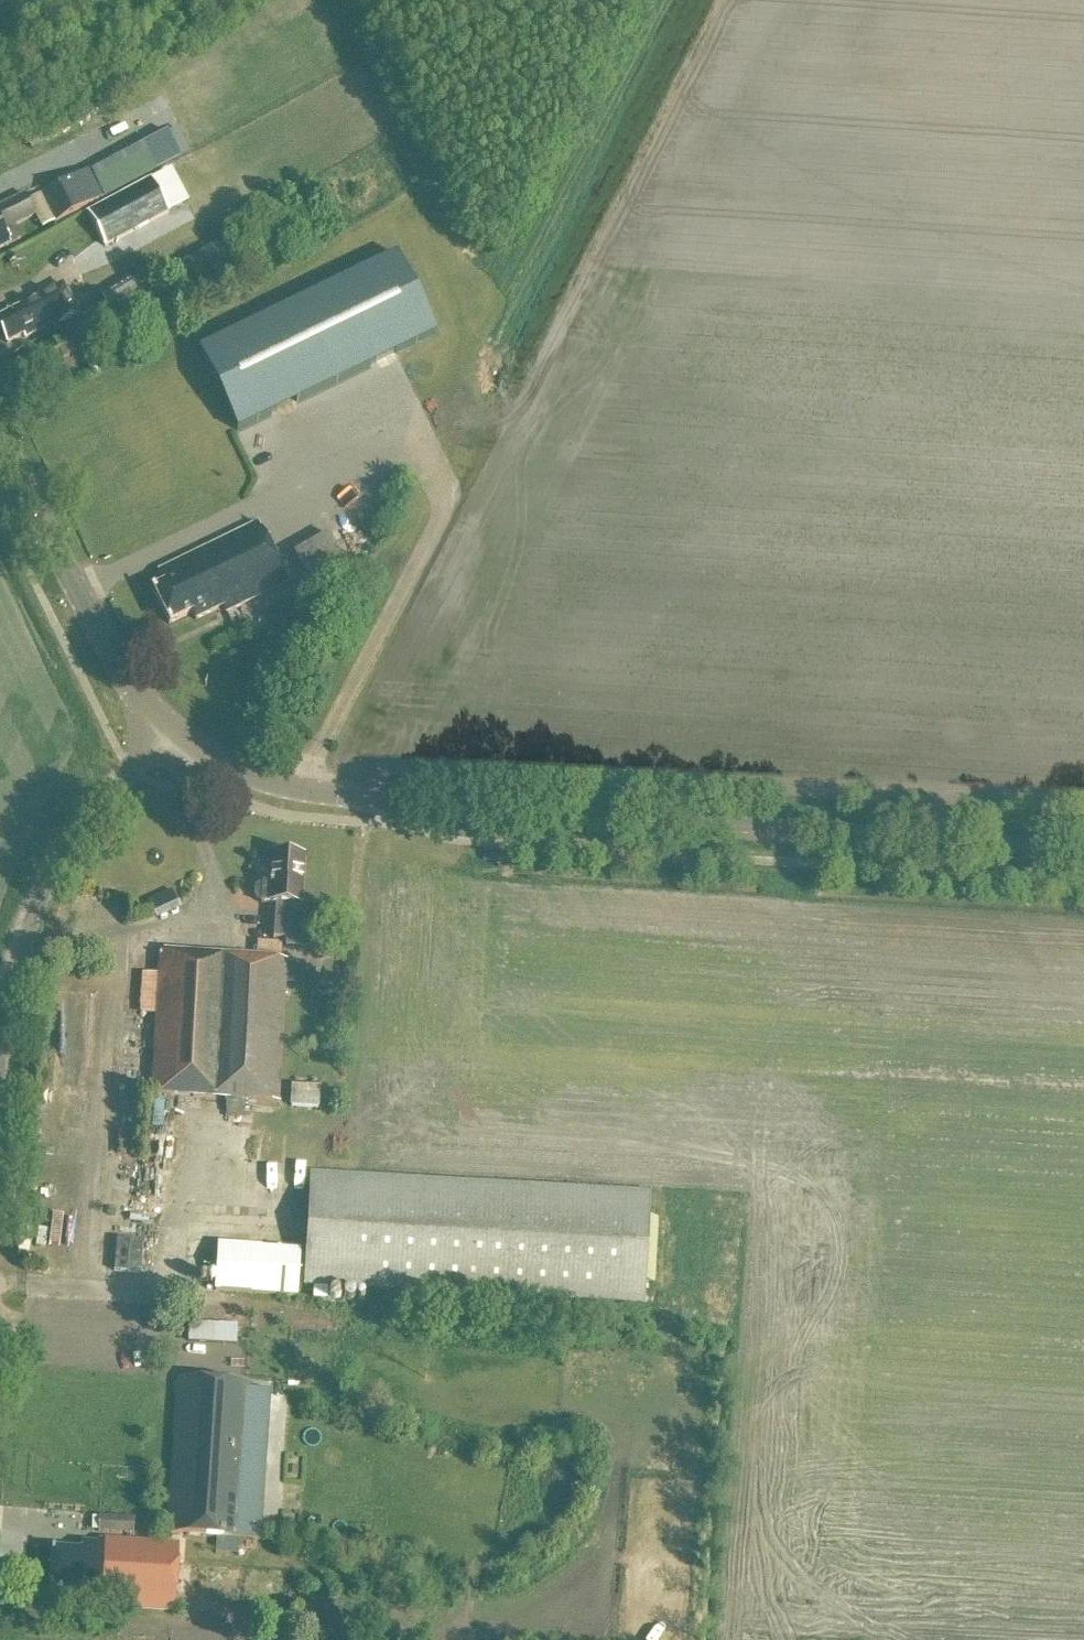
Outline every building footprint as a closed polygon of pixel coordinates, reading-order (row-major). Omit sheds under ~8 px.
[(56,226),(105,201),(91,173),(42,198),(56,226)] [(35,219),(26,199),(0,211),(0,253),(10,249),(3,235),(35,219)] [(121,222),(73,246),(97,295),(147,271),(142,261),(152,256),(140,232),(129,238),(121,222)] [(219,247),(201,256),(166,275),(178,296),(230,268),(219,247)] [(397,257),(198,353),(237,433),(436,337),(397,257)] [(46,384),(84,364),(72,341),(77,339),(162,291),(156,281),(71,329),(60,335),(63,342),(16,366),(28,389),(45,381),(46,384)] [(73,323),(57,292),(43,299),(0,321),(0,332),(8,347),(23,338),(25,342),(56,325),(59,331),(73,323)] [(226,616),(287,587),(258,527),(158,575),(165,588),(153,593),(169,628),(192,617),(196,624),(223,611),(226,616)] [(356,586),(328,537),(292,557),(324,611),(330,607),(327,602),(356,586)] [(302,911),(305,861),(272,859),(271,885),(264,885),(264,890),(261,891),(258,892),(255,894),(253,898),(255,902),(258,905),(260,907),(263,909),(277,909),(275,943),(311,945),(312,927),(318,928),(319,912),(302,911)] [(140,1018),(154,1018),(149,1100),(278,1107),(284,1011),(298,1012),(299,989),(285,988),(286,962),(157,955),(143,954),(140,1018)] [(650,1196),(311,1177),(305,1290),(644,1309),(650,1196)] [(122,1273),(148,1273),(149,1239),(122,1239),(122,1273)] [(215,1293),(298,1299),(301,1254),(218,1248),(215,1293)] [(195,1323),(195,1343),(243,1343),(243,1324),(195,1323)] [(177,1386),(167,1541),(260,1546),(270,1391),(177,1386)] [(133,1522),(97,1520),(96,1535),(132,1538),(133,1522)] [(177,1548),(97,1544),(97,1548),(79,1547),(78,1559),(52,1557),(50,1597),(63,1597),(62,1609),(173,1616),(177,1548)]
